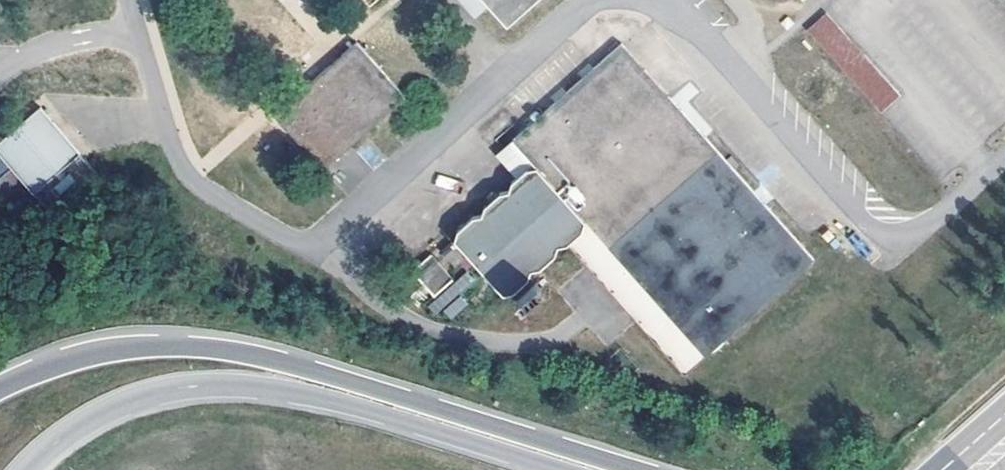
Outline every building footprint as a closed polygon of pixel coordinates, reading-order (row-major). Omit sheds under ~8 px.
[(480,0),(456,0),(471,16),(484,5),(480,0)] [(484,5),(502,25),(530,0),(480,0),(484,5)] [(803,33),(840,74),(859,58),(822,17),(803,33)] [(270,116),(318,172),(402,100),(353,44),(270,116)] [(534,169),(581,222),(700,358),(808,262),(617,44),(508,138),(534,169)] [(896,99),(859,58),(840,74),(876,115),(896,99)] [(30,196),(78,156),(37,108),(0,141),(0,159),(30,196)] [(581,222),(534,169),(523,170),(506,184),(503,192),(496,193),(479,208),(476,217),(470,217),(453,232),(450,243),(497,295),(509,293),(524,279),(527,270),(537,268),(552,256),(556,245),(564,244),(578,233),(581,222)] [(564,244),(680,375),(700,358),(581,222),(578,233),(564,244)] [(424,258),(406,273),(428,298),(447,282),(424,258)] [(435,313),(475,283),(467,273),(428,303),(435,313)] [(529,283),(514,297),(520,305),(535,291),(529,283)] [(451,319),(468,303),(460,295),(443,311),(451,319)]
